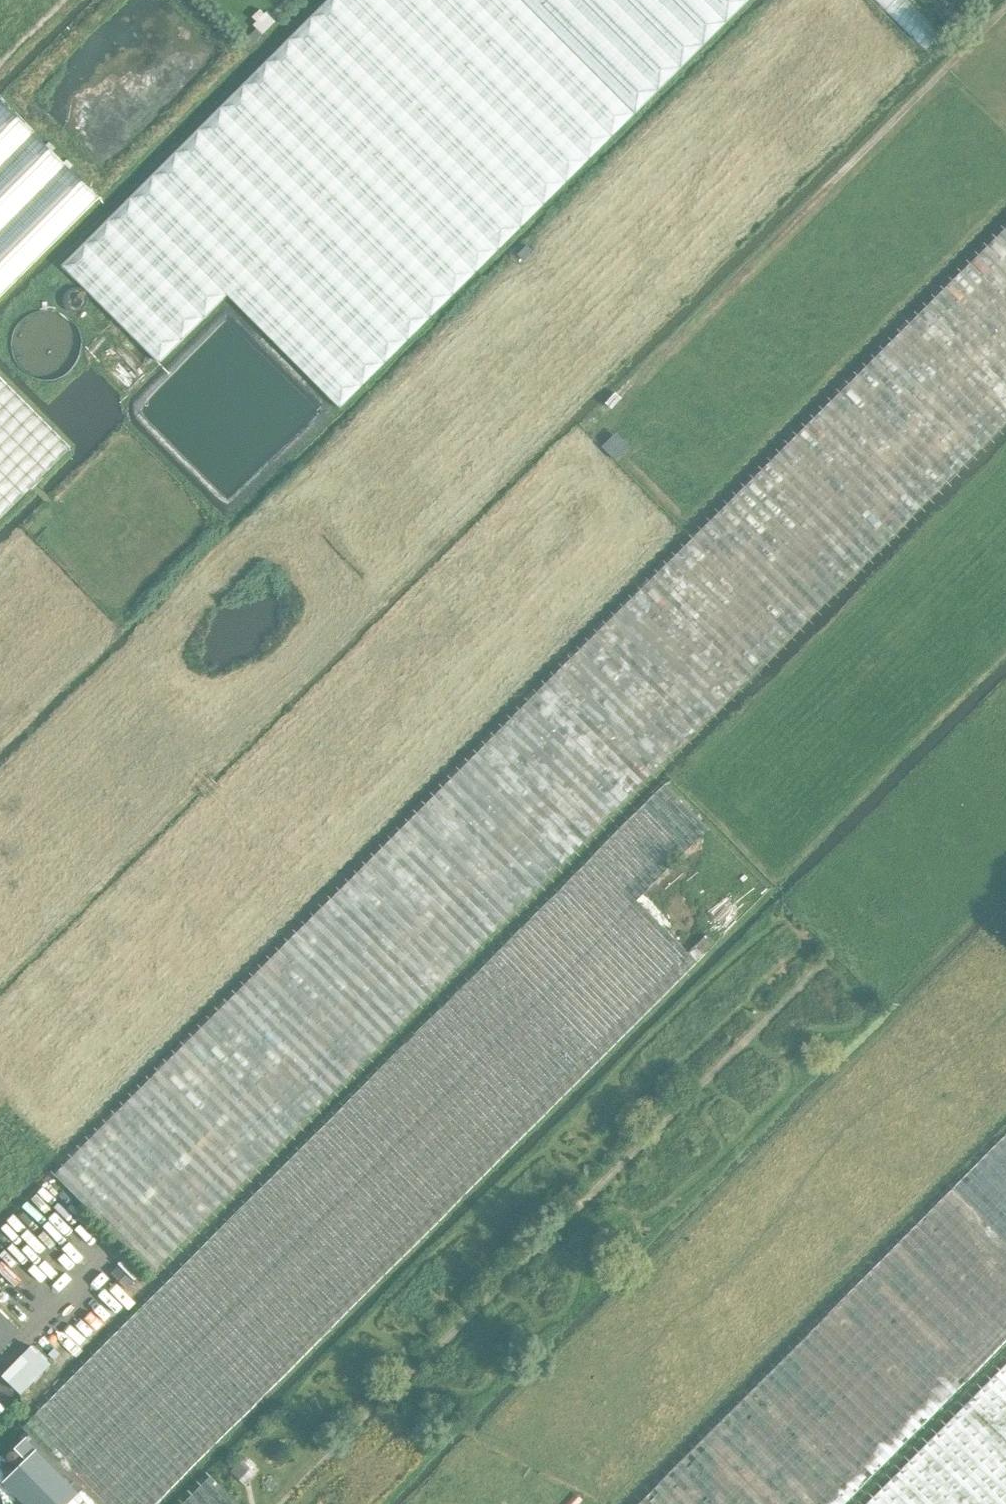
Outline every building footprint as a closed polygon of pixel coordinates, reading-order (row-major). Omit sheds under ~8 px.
[(340,408),(379,369),(424,324),(635,114),(635,113),(530,8),(522,0),(328,0),(67,260),(62,265),(121,324),(152,354),(162,364),(229,296),(340,408)] [(530,8),(635,113),(748,0),(522,0),(530,8)] [(98,198),(2,101),(0,103),(0,296),(98,198)] [(1005,422),(1005,227),(782,449),(550,679),(54,1175),(152,1273),(373,1053),(683,743),(1005,422)] [(72,448),(0,377),(0,520),(72,448)] [(564,1095),(768,890),(665,785),(112,1338),(23,1427),(30,1434),(15,1448),(27,1460),(5,1481),(27,1503),(156,1503),(564,1095)] [(851,1496),(1005,1341),(1005,1135),(846,1296),(639,1503),(843,1503),(851,1496)] [(19,1332),(0,1313),(0,1352),(14,1337),(19,1332)] [(4,1375),(22,1392),(50,1363),(32,1346),(4,1375)] [(867,1503),(1005,1503),(1005,1365),(867,1503)] [(183,1503),(239,1503),(211,1476),(202,1485),(183,1503)]
